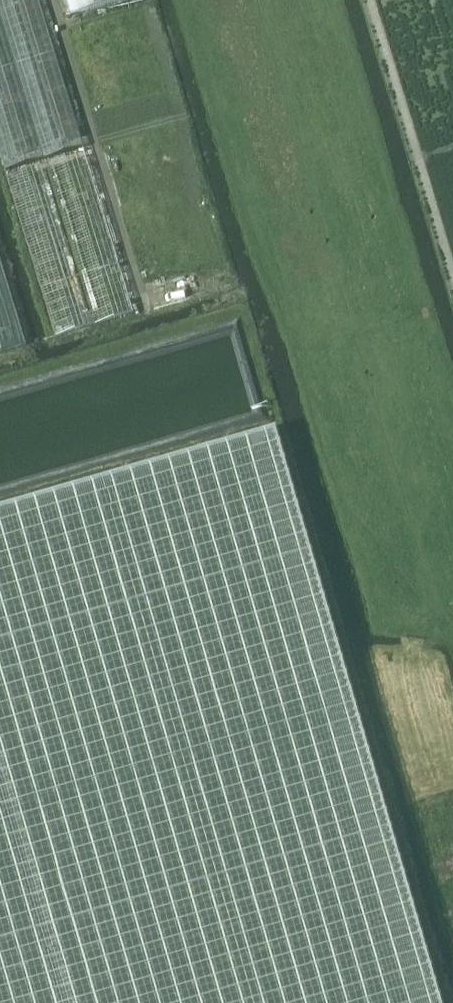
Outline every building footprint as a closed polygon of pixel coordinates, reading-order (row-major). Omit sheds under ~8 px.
[(56,336),(135,312),(40,0),(0,0),(0,152),(56,336)] [(71,15),(122,0),(66,0),(71,15)] [(0,255),(0,353),(27,345),(0,255)] [(277,427),(0,508),(0,1002),(443,1002),(277,427)]
